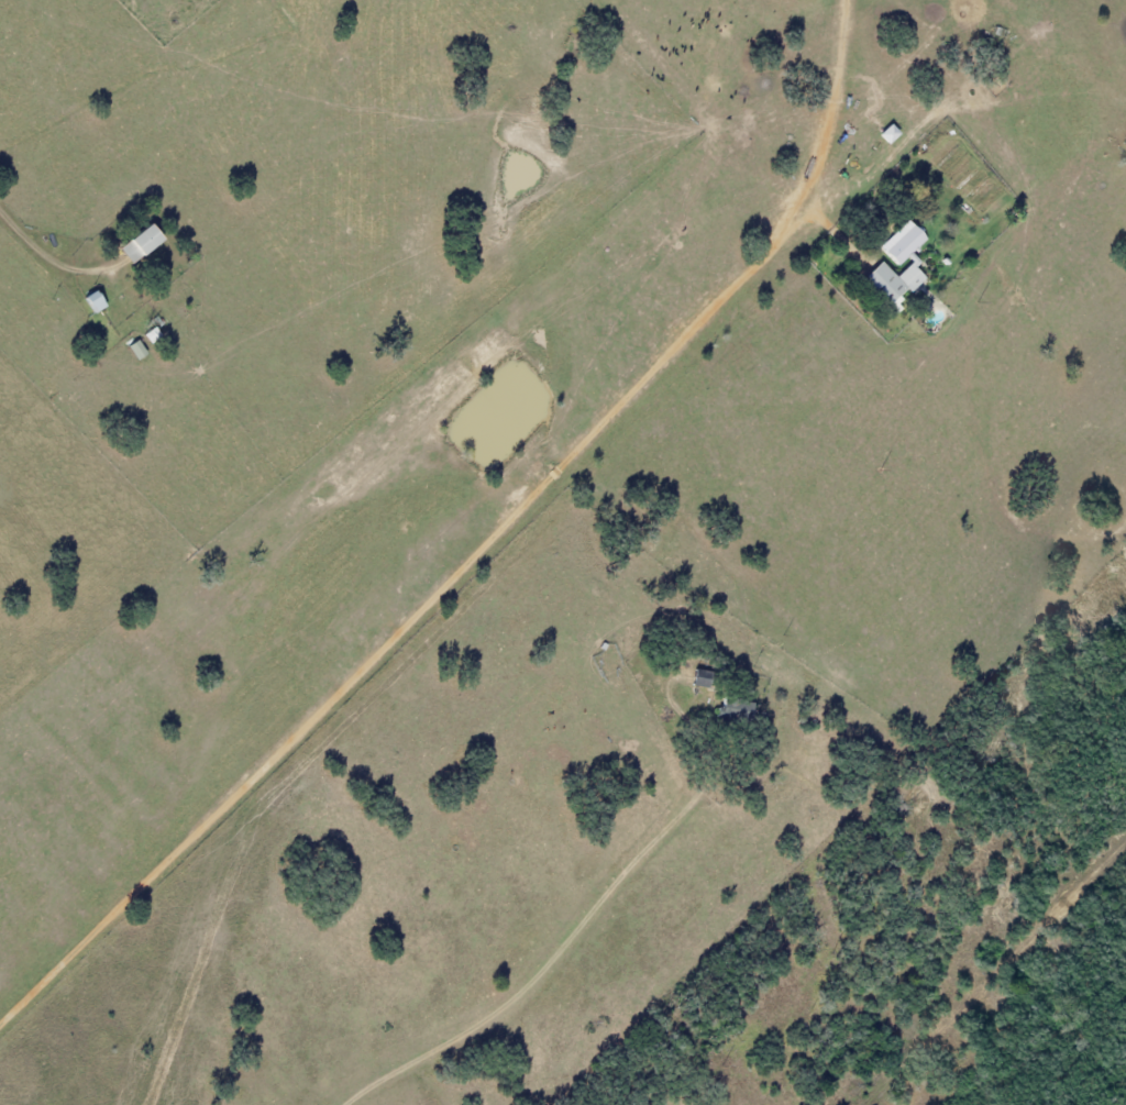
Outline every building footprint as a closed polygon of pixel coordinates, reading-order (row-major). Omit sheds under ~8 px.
[(887,144),(899,134),(890,124),(878,134),(887,144)] [(863,279),(896,314),(905,306),(899,300),(923,277),(915,268),(921,262),(912,253),(926,239),(909,221),(881,248),(899,267),(908,258),(912,262),(896,278),(881,262),(863,279)] [(132,264),(159,239),(146,224),(118,249),(132,264)] [(136,360),(146,355),(139,340),(129,345),(136,360)]
